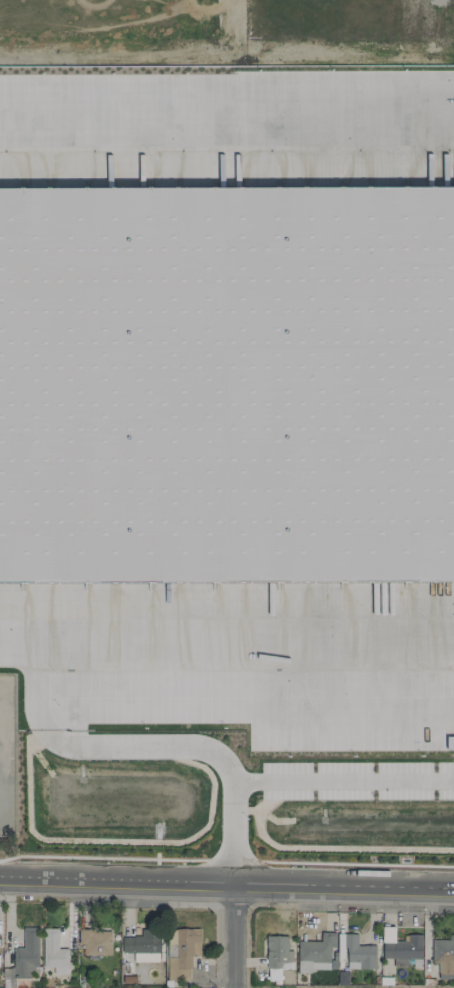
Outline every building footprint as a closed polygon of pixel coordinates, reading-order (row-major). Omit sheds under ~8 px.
[(0,189),(0,580),(453,579),(453,187),(0,189)] [(309,791),(278,791),(279,799),(309,799),(309,791)] [(421,935),(405,935),(405,941),(394,941),(394,927),(382,927),(382,958),(393,958),(393,967),(407,967),(407,959),(421,959),(421,935)] [(37,928),(22,928),(23,948),(13,948),(13,968),(2,968),(2,979),(29,978),(29,972),(38,972),(37,928)] [(57,949),(57,928),(42,929),(43,975),(67,974),(67,948),(57,949)] [(166,980),(189,980),(190,956),(199,957),(199,929),(175,928),(175,957),(167,957),(166,980)] [(133,962),(159,962),(159,930),(140,929),(140,937),(122,936),(121,953),(133,953),(133,962)] [(111,930),(78,930),(78,944),(83,944),(83,956),(111,955),(111,930)] [(335,932),(320,933),(320,941),(297,941),(298,971),(329,971),(329,948),(335,948),(335,932)] [(344,934),(337,933),(336,951),(330,951),(330,969),(337,969),(337,960),(343,960),(344,934)] [(375,945),(356,946),(356,933),(345,934),(345,969),(375,969),(375,945)] [(431,963),(438,964),(437,979),(453,979),(453,974),(453,934),(448,934),(448,940),(431,940),(431,963)] [(287,936),(266,936),(267,981),(280,981),(280,969),(292,969),(292,950),(287,950),(287,936)]
